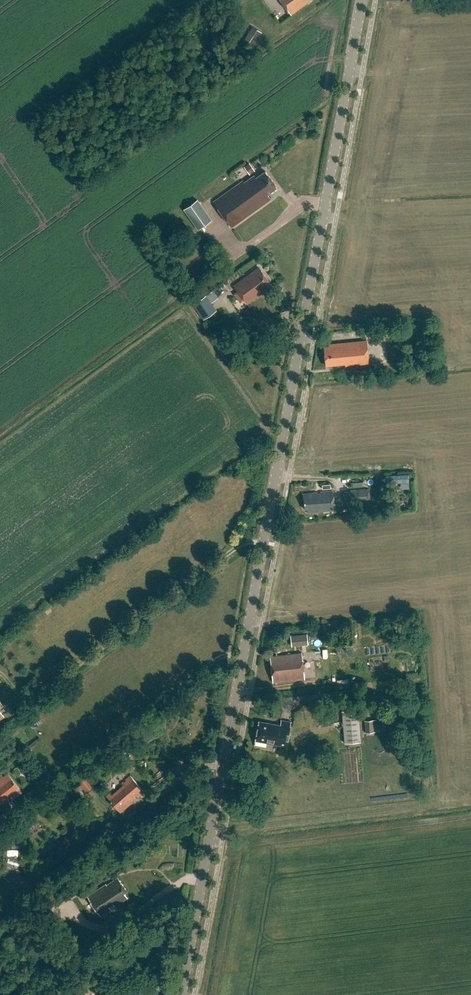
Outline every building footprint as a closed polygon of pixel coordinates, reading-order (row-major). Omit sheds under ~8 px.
[(291,14),(311,1),(310,0),(281,0),(291,14)] [(261,33),(253,27),(245,39),(254,45),(261,33)] [(250,175),(255,171),(249,163),(244,167),(250,175)] [(214,201),(232,226),(271,198),(267,193),(277,187),(265,171),(257,177),(254,175),(247,180),(246,178),(214,201)] [(197,200),(184,209),(198,230),(212,220),(197,200)] [(259,266),(233,285),(247,304),(270,287),(268,283),(272,280),(259,266)] [(193,305),(204,320),(217,311),(206,295),(193,305)] [(345,367),(369,364),(366,341),(328,345),(328,348),(324,348),(326,366),(345,364),(345,367)] [(343,493),(343,501),(360,500),(359,492),(343,493)] [(306,514),(333,511),(331,494),(302,496),(303,509),(306,509),(306,514)] [(311,637),(318,636),(317,631),(294,633),(295,645),(311,644),(311,637)] [(302,653),(270,657),(273,683),(305,679),(302,653)] [(342,711),(345,744),(361,743),(358,710),(342,711)] [(376,720),(364,720),(365,732),(380,731),(380,725),(376,726),(376,720)] [(287,747),(291,728),(292,723),(282,721),(281,726),(259,722),(255,741),(267,743),(268,741),(277,743),(277,745),(287,747)] [(75,779),(66,786),(74,795),(83,788),(87,792),(95,785),(83,771),(75,779)] [(7,801),(6,800),(19,789),(7,775),(0,781),(0,806),(7,801)] [(131,778),(106,798),(119,814),(133,802),(131,800),(136,796),(137,798),(142,794),(139,791),(141,790),(131,778)] [(113,820),(105,827),(113,836),(121,829),(113,820)] [(106,879),(111,876),(107,870),(102,873),(106,879)] [(106,885),(88,897),(101,917),(127,898),(124,894),(127,892),(117,879),(107,886),(106,885)]
